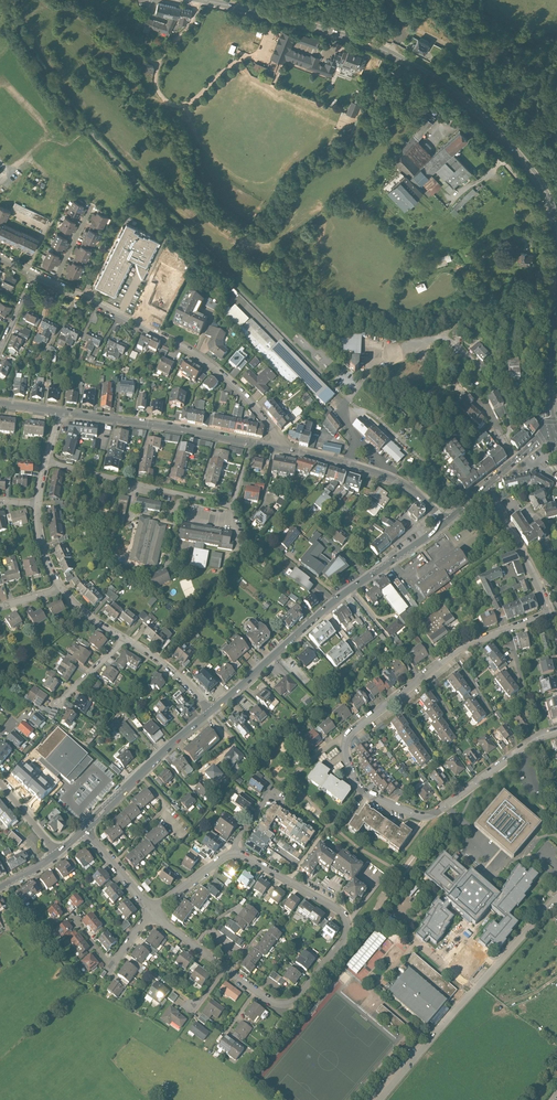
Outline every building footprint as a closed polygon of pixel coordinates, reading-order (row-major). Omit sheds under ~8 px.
[(170,37),(177,19),(180,10),(157,4),(155,15),(169,20),(167,26),(147,19),(143,35),(149,37),(151,31),(170,37)] [(193,13),(180,10),(177,19),(179,20),(178,26),(186,28),(188,22),(190,23),(193,13)] [(280,33),(271,60),(283,65),(284,66),(286,60),(290,49),(295,36),(280,31),(280,33)] [(297,35),(295,41),(316,49),(319,41),(311,38),(310,39),(303,36),(303,38),(297,35)] [(413,48),(417,41),(413,38),(408,46),(413,48)] [(424,57),(430,47),(418,40),(417,41),(413,48),(412,50),(424,57)] [(310,57),(290,49),(286,60),(307,69),(307,70),(330,79),(333,71),(334,72),(336,67),(350,72),(351,69),(361,73),(366,62),(361,59),(362,58),(348,53),(348,54),(344,53),(343,56),(340,54),(339,57),(336,55),(333,63),(328,61),(325,67),(318,64),(320,60),(311,56),(310,57)] [(154,69),(143,65),(141,71),(152,75),(154,69)] [(265,75),(267,68),(258,65),(256,71),(262,74),(265,75)] [(273,78),(265,75),(262,74),(259,80),(271,84),(273,78)] [(352,104),(347,116),(356,119),(362,104),(356,101),(355,105),(352,104)] [(420,106),(417,111),(433,121),(435,116),(420,106)] [(418,140),(433,121),(427,117),(412,135),(418,140)] [(443,144),(451,153),(467,138),(459,130),(443,144)] [(407,154),(418,140),(412,135),(401,149),(403,150),(407,154)] [(431,155),(418,140),(407,154),(418,167),(419,166),(431,155)] [(428,175),(451,153),(443,144),(431,155),(419,166),(428,175)] [(418,167),(407,154),(403,150),(391,161),(400,171),(403,174),(405,173),(408,177),(411,174),(418,167)] [(472,173),(451,153),(428,175),(419,183),(417,185),(422,191),(427,197),(440,185),(451,195),(456,189),(454,187),(459,182),(461,183),(472,173)] [(419,183),(428,175),(419,166),(418,167),(411,174),(419,183)] [(422,191),(417,185),(408,177),(405,173),(403,174),(400,171),(383,186),(403,209),(422,191)] [(419,183),(411,174),(408,177),(417,185),(419,183)] [(472,188),(452,207),(454,209),(456,211),(476,191),(472,188)] [(73,199),(70,204),(81,210),(84,204),(73,199)] [(49,219),(15,202),(12,207),(46,224),(49,219)] [(79,216),(81,210),(70,204),(67,210),(79,216)] [(0,206),(0,221),(5,224),(11,211),(0,206)] [(459,214),(456,211),(454,209),(450,212),(455,218),(459,214)] [(97,210),(94,216),(106,221),(109,216),(97,210)] [(64,215),(62,221),(73,227),(76,221),(64,215)] [(103,227),(106,221),(94,216),(92,222),(103,227)] [(14,246),(21,231),(5,224),(0,221),(0,239),(14,246)] [(71,232),(73,227),(62,221),(59,227),(71,232)] [(125,225),(95,286),(114,295),(132,258),(146,265),(158,241),(125,225)] [(88,227),(86,233),(97,238),(100,233),(88,227)] [(32,255),(39,240),(21,231),(14,246),(32,255)] [(56,233),(53,239),(65,244),(68,239),(56,233)] [(95,244),(97,238),(86,233),(83,239),(95,244)] [(62,250),(65,244),(53,239),(51,245),(62,250)] [(81,245),(78,251),(90,256),(93,251),(81,245)] [(47,251),(44,256),(56,262),(59,256),(47,251)] [(87,262),(90,256),(78,251),(75,257),(87,262)] [(447,263),(447,261),(452,259),(449,253),(426,260),(429,269),(447,263)] [(520,254),(520,267),(533,267),(533,254),(520,254)] [(53,267),(56,262),(44,256),(42,262),(53,267)] [(72,262),(70,267),(81,273),(84,267),(72,262)] [(162,262),(157,274),(151,272),(137,307),(164,317),(176,288),(182,290),(189,273),(162,262)] [(78,279),(81,273),(70,267),(67,273),(78,279)] [(17,279),(6,274),(0,285),(11,291),(17,279)] [(414,284),(418,291),(427,286),(423,279),(414,284)] [(204,301),(188,293),(172,324),(201,338),(209,320),(198,314),(203,305),(204,301)] [(205,299),(204,301),(203,305),(216,311),(219,306),(205,299)] [(0,302),(0,317),(7,320),(12,308),(0,302)] [(29,313),(25,322),(35,326),(38,317),(29,313)] [(277,343),(252,318),(243,326),(259,343),(268,352),(270,350),(277,343)] [(41,337),(44,338),(51,323),(44,320),(40,328),(43,330),(41,337)] [(58,326),(51,323),(44,338),(47,340),(50,333),(54,335),(58,326)] [(61,334),(69,338),(73,330),(66,326),(61,334)] [(224,348),(222,344),(227,335),(210,327),(206,336),(211,338),(208,345),(209,352),(220,361),(229,352),(224,348)] [(22,328),(19,335),(27,339),(30,331),(22,328)] [(80,333),(73,330),(69,338),(76,341),(80,333)] [(455,331),(455,338),(462,339),(463,331),(455,331)] [(85,350),(88,351),(96,336),(88,333),(84,342),(87,344),(85,350)] [(351,361),(359,362),(359,357),(360,357),(362,335),(351,334),(350,339),(339,339),(339,345),(343,346),(343,353),(352,354),(351,361)] [(152,339),(144,335),(139,344),(148,349),(152,339)] [(103,340),(96,336),(88,351),(92,353),(95,347),(99,349),(103,340)] [(14,337),(8,348),(18,353),(23,341),(14,337)] [(161,344),(152,339),(148,349),(156,353),(161,344)] [(107,355),(113,357),(119,343),(111,340),(107,349),(110,350),(107,355)] [(328,388),(280,340),(277,343),(270,350),(298,378),(317,398),(328,388)] [(127,346),(119,343),(113,357),(118,360),(121,355),(123,355),(127,346)] [(290,385),(298,378),(270,350),(268,352),(259,343),(254,348),(290,385)] [(475,354),(482,348),(483,347),(479,343),(470,351),(474,355),(475,354)] [(170,348),(164,345),(159,356),(165,359),(170,348)] [(489,356),(482,348),(475,354),(483,362),(489,356)] [(240,356),(237,354),(229,363),(236,370),(238,369),(241,371),(247,364),(244,361),(248,357),(242,353),(240,356)] [(175,364),(163,359),(157,372),(169,377),(175,364)] [(6,378),(12,366),(2,361),(0,365),(0,375),(6,378)] [(188,361),(179,372),(195,384),(203,372),(188,361)] [(359,362),(351,361),(351,366),(349,368),(355,373),(359,369),(359,362)] [(517,364),(507,365),(508,383),(519,382),(517,364)] [(268,369),(257,379),(264,387),(275,377),(268,369)] [(268,391),(264,387),(257,379),(249,371),(243,378),(253,388),(254,387),(263,396),(268,391)] [(219,385),(211,378),(203,387),(211,394),(219,385)] [(135,384),(121,382),(120,394),(134,396),(135,384)] [(103,384),(101,408),(112,409),(115,386),(103,384)] [(24,397),(26,387),(14,386),(13,396),(24,397)] [(43,388),(33,387),(32,399),(41,400),(43,388)] [(60,389),(49,388),(47,402),(58,403),(60,389)] [(78,394),(65,392),(63,403),(76,405),(78,394)] [(187,395),(172,392),(169,405),(184,408),(187,395)] [(95,394),(84,393),(83,406),(94,408),(95,394)] [(222,393),(220,402),(227,404),(229,394),(222,393)] [(497,394),(487,399),(493,411),(503,406),(497,394)] [(311,395),(304,400),(308,406),(315,401),(311,395)] [(464,398),(457,406),(475,421),(481,415),(470,405),(473,401),(466,395),(464,398)] [(147,396),(139,396),(138,410),(146,411),(147,396)] [(206,403),(196,401),(193,413),(198,414),(203,415),(206,403)] [(264,409),(269,415),(277,408),(272,402),(264,409)] [(163,404),(152,403),(151,414),(162,416),(163,404)] [(298,417),(305,412),(300,406),(294,411),(298,417)] [(503,406),(493,411),(498,419),(505,415),(503,406)] [(269,415),(274,420),(282,413),(277,408),(269,415)] [(181,423),(189,424),(191,413),(183,411),(181,423)] [(189,424),(196,425),(198,414),(193,413),(191,413),(189,424)] [(274,420),(278,426),(287,419),(282,413),(274,420)] [(196,425),(204,427),(206,416),(203,415),(198,414),(196,425)] [(342,427),(331,414),(322,421),(333,435),(342,427)] [(481,415),(475,421),(479,425),(485,419),(481,415)] [(532,416),(526,421),(523,425),(526,428),(527,429),(529,426),(532,428),(531,429),(535,432),(539,427),(532,416)] [(223,419),(214,417),(212,428),(221,430),(223,419)] [(372,430),(361,418),(353,426),(365,438),(372,430)] [(221,430),(227,431),(229,421),(223,419),(221,430)] [(291,424),(287,419),(278,426),(283,431),(291,424)] [(522,431),(526,428),(523,425),(526,421),(524,419),(517,426),(518,427),(522,431)] [(0,420),(0,434),(16,436),(17,422),(0,420)] [(232,421),(229,421),(227,431),(233,432),(236,422),(232,421)] [(248,425),(236,422),(233,432),(246,435),(248,425)] [(47,425),(26,423),(25,437),(45,439),(47,425)] [(311,435),(306,434),(306,432),(310,433),(312,425),(306,423),(305,427),(300,444),(300,445),(302,446),(302,445),(307,447),(311,435)] [(69,425),(68,432),(80,437),(97,439),(98,429),(69,425)] [(257,427),(248,425),(246,435),(255,437),(257,427)] [(305,427),(298,426),(296,435),(289,433),(288,436),(288,438),(291,441),(294,442),(300,444),(305,427)] [(262,438),(265,427),(257,427),(255,437),(262,438)] [(526,428),(522,431),(529,439),(532,435),(527,429),(526,428)] [(389,443),(374,429),(372,430),(365,438),(380,452),(382,450),(397,465),(404,458),(388,444),(389,443)] [(511,441),(518,449),(529,439),(522,431),(517,436),(511,441)] [(76,445),(80,437),(68,432),(66,442),(76,445)] [(129,434),(114,432),(112,444),(125,445),(128,446),(129,434)] [(478,445),(482,442),(489,436),(485,432),(477,439),(475,436),(472,438),(478,445)] [(179,444),(180,437),(163,435),(162,442),(179,444)] [(497,447),(489,436),(482,442),(490,452),(497,447)] [(162,442),(148,440),(146,449),(154,451),(161,451),(162,442)] [(210,443),(197,440),(196,448),(209,450),(210,443)] [(66,442),(62,455),(71,459),(76,445),(66,442)] [(443,451),(446,455),(457,447),(453,442),(443,451)] [(343,447),(325,443),(323,451),(341,455),(343,447)] [(111,444),(110,452),(122,454),(124,454),(125,445),(112,444),(111,444)] [(195,447),(181,444),(179,454),(188,456),(193,457),(195,447)] [(461,451),(457,447),(446,455),(450,460),(461,451)] [(486,456),(488,457),(495,467),(506,458),(497,447),(490,452),(486,456)] [(480,448),(476,452),(479,456),(481,455),(483,458),(486,455),(480,448)] [(146,449),(144,457),(153,459),(154,451),(146,449)] [(230,455),(216,451),(214,461),(225,463),(228,464),(230,455)] [(464,456),(461,451),(450,460),(454,464),(461,459),(464,456)] [(110,452),(107,452),(106,460),(119,462),(121,462),(122,454),(110,452)] [(177,454),(176,462),(186,464),(188,456),(179,454),(177,454)] [(151,468),(153,459),(144,457),(142,466),(151,468)] [(486,474),(495,467),(488,457),(478,465),(486,474)] [(285,460),(275,458),(271,473),(294,477),(296,470),(298,463),(288,461),(288,460),(287,459),(285,459),(285,460)] [(266,462),(253,459),(250,471),(263,473),(266,462)] [(450,468),(453,472),(464,463),(461,459),(454,464),(450,468)] [(105,460),(104,470),(118,472),(119,462),(106,460),(105,460)] [(317,465),(299,460),(298,463),(296,470),(296,472),(309,476),(310,474),(317,465)] [(211,469),(223,472),(225,463),(214,461),(213,461),(211,469)] [(185,473),(186,464),(176,462),(174,471),(185,473)] [(35,464),(22,463),(22,472),(34,473),(35,464)] [(453,472),(456,476),(467,467),(464,463),(453,472)] [(327,469),(317,465),(310,474),(323,479),(327,469)] [(478,480),(486,474),(478,465),(471,471),(478,480)] [(138,475),(145,476),(145,479),(154,480),(155,473),(151,473),(151,468),(142,466),(140,466),(138,475)] [(456,476),(460,480),(471,471),(467,467),(456,476)] [(221,481),(223,472),(211,469),(210,469),(208,478),(221,481)] [(174,471),(172,471),(170,480),(183,483),(185,473),(174,471)] [(340,474),(332,471),(328,482),(336,485),(340,474)] [(478,480),(471,471),(460,480),(458,481),(466,491),(478,480)] [(535,471),(529,472),(530,483),(528,484),(528,488),(537,489),(539,482),(535,480),(535,471)] [(548,479),(535,471),(535,480),(539,482),(544,485),(548,479)] [(53,472),(50,485),(64,488),(67,475),(53,472)] [(529,472),(510,476),(512,486),(518,484),(518,486),(528,484),(530,483),(529,472)] [(348,476),(340,474),(336,485),(344,487),(348,476)] [(505,487),(512,486),(510,476),(503,478),(505,487)] [(28,477),(17,477),(16,487),(28,487),(28,477)] [(208,477),(205,487),(218,490),(221,481),(208,478),(208,477)] [(365,482),(350,477),(346,490),(361,495),(365,482)] [(553,482),(548,479),(544,485),(543,487),(549,490),(553,482)] [(61,502),(64,488),(50,485),(48,499),(61,502)] [(260,491),(244,488),(242,502),(257,505),(260,491)] [(390,502),(386,500),(389,496),(377,488),(370,498),(378,503),(376,506),(385,511),(390,502)] [(544,492),(541,491),(528,497),(535,510),(541,507),(539,502),(544,499),(546,495),(544,492)] [(119,495),(113,520),(122,523),(128,497),(119,495)] [(160,501),(135,496),(133,505),(158,510),(160,501)] [(333,503),(325,496),(315,507),(319,510),(323,514),(333,503)] [(354,496),(347,506),(352,510),(359,500),(354,496)] [(556,515),(556,512),(555,502),(547,504),(546,510),(545,510),(546,518),(556,515)] [(382,510),(373,504),(367,513),(376,519),(382,510)] [(427,512),(420,504),(408,514),(412,518),(413,516),(417,520),(427,512)] [(272,513),(262,505),(252,517),(262,525),(272,513)] [(315,507),(309,513),(314,517),(319,510),(315,507)] [(4,510),(0,512),(0,531),(1,534),(10,532),(4,510)] [(25,510),(11,514),(14,524),(22,522),(23,527),(29,525),(25,510)] [(48,511),(49,525),(63,524),(62,510),(48,511)] [(519,514),(510,520),(529,547),(539,540),(541,544),(548,539),(544,534),(545,532),(539,523),(529,529),(519,514)] [(167,527),(139,520),(129,560),(157,567),(167,527)] [(232,533),(211,529),(212,527),(204,526),(204,527),(180,523),(177,539),(196,542),(195,549),(191,565),(205,568),(209,551),(203,550),(204,544),(218,547),(218,548),(232,551),(233,543),(230,543),(232,533)] [(64,538),(63,524),(49,525),(50,539),(64,538)] [(399,524),(393,530),(400,539),(407,533),(399,524)] [(292,528),(279,543),(286,549),(288,551),(301,536),(292,528)] [(393,530),(386,536),(394,545),(400,539),(393,530)] [(350,538),(341,531),(334,541),(343,547),(350,538)] [(310,543),(313,546),(300,563),(321,579),(322,577),(327,571),(316,562),(325,550),(317,543),(322,537),(318,533),(310,543)] [(386,536),(379,542),(387,551),(394,545),(386,536)] [(64,540),(54,545),(56,549),(66,545),(64,540)] [(380,557),(387,551),(379,542),(372,548),(380,557)] [(274,549),(281,554),(286,549),(279,543),(274,549)] [(53,552),(59,565),(69,560),(72,559),(66,546),(53,552)] [(469,565),(457,550),(454,552),(435,566),(433,567),(436,571),(441,579),(445,576),(448,581),(469,565)] [(213,553),(210,567),(219,569),(222,555),(213,553)] [(503,567),(512,564),(520,561),(513,554),(500,559),(503,567)] [(12,572),(5,574),(6,577),(8,583),(22,580),(16,557),(6,560),(8,566),(11,565),(12,572)] [(35,558),(23,561),(28,578),(39,575),(35,558)] [(322,577),(333,586),(345,576),(351,572),(339,558),(327,571),(322,577)] [(59,565),(64,575),(74,571),(69,560),(59,565)] [(520,561),(512,564),(518,578),(525,575),(520,561)] [(164,568),(147,575),(152,588),(169,581),(164,568)] [(289,578),(311,594),(317,586),(295,570),(289,578)] [(490,601),(497,598),(491,585),(504,579),(500,570),(477,582),(480,588),(482,586),(484,589),(490,601)] [(441,579),(436,571),(414,587),(425,602),(450,583),(448,581),(445,576),(441,579)] [(187,600),(198,596),(190,577),(180,581),(187,600)] [(389,588),(382,579),(372,587),(374,589),(380,596),(389,588)] [(75,591),(85,600),(93,591),(84,582),(75,591)] [(525,593),(530,591),(527,582),(521,584),(525,593)] [(380,596),(374,589),(364,598),(372,608),(382,599),(380,596)] [(103,599),(93,591),(85,600),(94,609),(103,599)] [(296,601),(299,599),(292,593),(290,596),(296,601)] [(284,605),(288,600),(282,596),(278,601),(284,605)] [(313,596),(305,603),(313,612),(320,605),(313,596)] [(148,604),(152,607),(158,600),(155,597),(148,604)] [(503,610),(497,598),(490,601),(496,613),(503,610)] [(538,612),(533,598),(519,604),(524,617),(538,612)] [(267,611),(272,604),(268,601),(264,608),(267,611)] [(56,619),(68,612),(62,602),(50,609),(56,619)] [(503,610),(509,623),(524,617),(519,604),(503,610)] [(124,615),(114,605),(104,615),(115,625),(119,620),(124,615)] [(444,607),(418,626),(434,647),(449,636),(443,628),(447,625),(449,627),(456,622),(444,607)] [(26,612),(37,629),(49,622),(42,612),(36,616),(31,608),(26,612)] [(304,615),(298,609),(288,617),(296,626),(304,619),(302,617),(304,615)] [(343,609),(337,614),(346,623),(351,618),(343,609)] [(129,630),(137,621),(128,612),(124,615),(119,620),(129,630)] [(17,613),(6,620),(13,632),(24,625),(17,613)] [(142,613),(139,617),(143,622),(147,617),(142,613)] [(340,628),(346,623),(337,614),(332,619),(340,628)] [(493,614),(478,619),(483,633),(498,627),(493,614)] [(288,617),(282,623),(290,632),(296,626),(288,617)] [(403,626),(398,620),(384,631),(390,638),(403,626)] [(246,638),(259,653),(272,641),(255,621),(245,630),(249,636),(246,638)] [(327,622),(312,635),(322,647),(337,634),(327,622)] [(143,635),(152,644),(161,634),(152,626),(143,635)] [(97,633),(89,643),(100,653),(108,643),(97,633)] [(374,640),(368,633),(359,641),(365,648),(374,640)] [(170,642),(161,634),(152,644),(161,652),(170,642)] [(236,636),(228,644),(241,659),(250,652),(236,636)] [(529,650),(526,636),(517,638),(520,652),(529,650)] [(548,637),(540,639),(544,655),(552,653),(548,637)] [(365,648),(359,641),(357,640),(352,644),(359,653),(365,648)] [(350,650),(342,641),(327,654),(335,662),(350,650)] [(315,652),(308,643),(302,648),(305,651),(307,649),(312,655),(315,652)] [(85,667),(92,656),(75,644),(70,651),(75,655),(73,658),(68,655),(66,658),(71,662),(78,666),(79,663),(85,667)] [(233,666),(241,659),(228,644),(219,651),(233,666)] [(420,646),(413,651),(422,662),(429,657),(420,646)] [(173,658),(178,663),(189,653),(184,647),(173,658)] [(482,657),(486,663),(497,654),(492,648),(482,657)] [(312,655),(307,649),(305,651),(296,658),(305,669),(316,660),(312,655)] [(125,670),(128,665),(136,671),(142,662),(125,651),(116,665),(125,670)] [(416,668),(422,662),(413,651),(407,657),(416,668)] [(194,658),(189,653),(178,663),(183,669),(194,658)] [(486,663),(491,668),(502,659),(497,654),(486,663)] [(507,665),(502,659),(491,668),(496,674),(507,665)] [(68,683),(77,670),(65,661),(57,673),(63,677),(62,679),(68,683)] [(408,673),(398,661),(392,667),(395,671),(402,678),(408,673)] [(552,664),(540,667),(543,677),(554,674),(552,664)] [(216,674),(225,683),(235,674),(227,665),(216,674)] [(119,674),(109,668),(101,679),(112,685),(119,674)] [(194,669),(190,673),(194,679),(207,694),(217,685),(203,670),(199,675),(194,669)] [(402,678),(395,671),(390,675),(397,682),(402,678)] [(390,675),(388,672),(381,678),(390,688),(397,682),(390,675)] [(157,674),(147,684),(154,691),(165,681),(157,674)] [(495,682),(500,688),(510,680),(505,674),(495,682)] [(447,684),(452,690),(462,682),(457,676),(447,684)] [(55,695),(61,685),(49,677),(43,687),(55,695)] [(286,677),(273,690),(280,698),(286,691),(289,694),(296,686),(286,677)] [(500,688),(505,694),(515,686),(510,680),(500,688)] [(377,681),(371,686),(379,695),(384,690),(377,681)] [(541,685),(544,698),(556,695),(556,685),(556,681),(541,685)] [(452,690),(457,695),(466,687),(462,682),(452,690)] [(101,686),(96,683),(91,691),(96,695),(101,686)] [(374,700),(379,695),(371,686),(366,691),(374,700)] [(519,692),(515,686),(505,694),(509,700),(519,692)] [(39,709),(48,698),(35,687),(26,699),(39,709)] [(471,693),(466,687),(457,695),(462,701),(471,693)] [(274,702),(263,690),(256,697),(266,709),(274,702)] [(361,694),(354,700),(362,708),(368,703),(361,694)] [(419,703),(423,708),(434,700),(430,695),(419,703)] [(182,718),(193,709),(182,696),(175,702),(179,706),(175,709),(182,718)] [(88,704),(79,698),(72,709),(81,715),(88,704)] [(356,714),(362,708),(354,700),(348,705),(356,714)] [(438,705),(434,700),(423,708),(427,713),(435,707),(438,705)] [(463,709),(468,715),(478,707),(473,701),(463,709)] [(546,705),(549,715),(551,714),(556,712),(556,701),(546,705)] [(156,710),(162,716),(156,720),(164,729),(172,722),(165,715),(171,709),(164,702),(156,710)] [(266,718),(255,707),(248,714),(258,725),(266,718)] [(425,715),(429,720),(439,712),(435,707),(427,713),(425,715)] [(468,715),(472,721),(482,713),(478,707),(468,715)] [(57,714),(47,708),(42,714),(52,721),(57,714)] [(351,718),(343,708),(332,717),(340,727),(351,718)] [(78,719),(68,712),(60,724),(70,731),(78,719)] [(444,718),(439,712),(429,720),(433,726),(441,719),(444,718)] [(39,713),(33,720),(33,721),(40,727),(47,720),(39,713)] [(487,719),(482,713),(472,721),(477,726),(487,719)] [(228,725),(235,732),(240,727),(246,721),(239,714),(228,725)] [(531,726),(522,715),(513,722),(523,733),(531,726)] [(132,718),(140,729),(143,726),(135,716),(132,718)] [(390,725),(394,730),(405,723),(401,717),(390,725)] [(430,727),(434,732),(445,724),(441,719),(433,726),(430,727)] [(40,727),(33,721),(31,723),(38,730),(40,727)] [(138,738),(125,722),(121,725),(118,721),(113,724),(130,745),(138,738)] [(335,729),(328,721),(317,730),(324,738),(335,729)] [(383,721),(376,726),(380,732),(387,726),(383,721)] [(151,722),(143,729),(154,743),(163,736),(151,722)] [(409,728),(405,723),(394,730),(398,736),(407,729),(409,728)] [(24,724),(18,730),(28,739),(33,733),(24,724)] [(449,729),(445,724),(434,732),(438,737),(447,730),(449,729)] [(208,725),(196,736),(207,749),(220,737),(208,725)] [(248,735),(240,727),(235,732),(243,740),(248,735)] [(513,736),(506,727),(498,733),(506,742),(513,736)] [(93,761),(58,728),(41,746),(40,745),(35,750),(42,757),(38,761),(44,766),(46,764),(48,762),(60,774),(70,783),(72,780),(74,781),(76,779),(77,779),(93,761)] [(397,737),(401,742),(411,734),(407,729),(398,736),(397,737)] [(437,738),(441,744),(452,736),(447,730),(438,737),(437,738)] [(322,744),(313,732),(299,743),(309,755),(322,744)] [(13,733),(7,740),(17,749),(23,743),(13,733)] [(401,742),(405,747),(415,739),(411,734),(401,742)] [(195,760),(207,749),(196,736),(183,748),(195,760)] [(456,742),(452,736),(441,744),(445,750),(456,742)] [(486,736),(477,743),(486,756),(496,750),(486,736)] [(419,744),(415,739),(405,747),(409,751),(417,745),(419,744)] [(231,762),(234,757),(239,761),(244,754),(233,745),(228,751),(224,756),(231,762)] [(356,753),(360,758),(370,750),(366,745),(356,753)] [(407,753),(412,759),(422,751),(417,745),(409,751),(407,753)] [(0,750),(0,752),(8,758),(12,753),(3,746),(0,750)] [(324,753),(317,758),(321,763),(328,757),(330,760),(339,753),(336,749),(327,756),(324,753)] [(374,755),(370,750),(360,758),(364,763),(369,759),(374,755)] [(412,759),(416,765),(426,757),(422,751),(412,759)] [(481,760),(474,751),(465,758),(472,767),(481,760)] [(125,752),(116,760),(124,769),(133,762),(125,752)] [(179,772),(179,771),(185,777),(193,768),(187,763),(188,763),(180,755),(171,763),(179,772)] [(431,763),(426,757),(416,765),(421,771),(431,763)] [(455,758),(445,765),(456,779),(465,772),(455,758)] [(359,767),(363,772),(374,764),(369,759),(364,763),(359,767)] [(60,774),(48,762),(46,764),(44,766),(56,777),(60,774)] [(110,766),(119,774),(122,771),(113,762),(110,766)] [(340,762),(331,770),(334,774),(344,767),(340,762)] [(26,789),(37,777),(23,764),(12,775),(21,784),(26,789)] [(224,774),(216,764),(205,772),(213,782),(224,774)] [(330,772),(319,764),(312,774),(311,773),(307,779),(321,790),(329,778),(327,777),(330,772)] [(378,769),(374,764),(363,772),(368,778),(378,769)] [(173,776),(165,766),(156,774),(164,784),(173,776)] [(368,778),(372,783),(383,774),(378,769),(368,778)] [(449,787),(439,772),(430,778),(440,793),(449,787)] [(387,780),(383,774),(372,783),(377,788),(378,787),(387,780)] [(267,784),(255,775),(247,784),(260,794),(267,784)] [(37,777),(26,789),(32,794),(41,802),(51,790),(37,777)] [(330,777),(329,778),(321,790),(342,804),(351,792),(350,789),(342,783),(341,784),(330,777)] [(212,788),(203,779),(195,788),(203,796),(212,788)] [(393,786),(388,779),(387,780),(378,787),(383,794),(386,791),(393,786)] [(402,789),(397,782),(393,786),(386,791),(391,797),(402,789)] [(433,796),(425,786),(416,793),(424,803),(433,796)] [(146,787),(141,791),(149,802),(154,797),(146,787)] [(542,824),(502,789),(473,823),(512,857),(542,824)] [(141,791),(136,795),(144,806),(149,802),(141,791)] [(254,802),(242,792),(234,802),(247,811),(254,802)] [(196,801),(190,794),(181,802),(187,809),(196,801)] [(139,810),(144,806),(136,795),(131,800),(132,802),(139,810)] [(132,802),(127,806),(136,816),(141,812),(139,810),(132,802)] [(278,803),(270,814),(276,818),(284,808),(278,803)] [(131,821),(136,816),(127,806),(122,810),(131,821)] [(280,816),(283,818),(289,811),(284,808),(276,818),(278,820),(280,816)] [(357,835),(363,826),(375,835),(384,821),(376,815),(365,808),(362,813),(357,819),(355,818),(347,828),(357,835)] [(5,809),(0,812),(0,819),(8,813),(5,809)] [(122,810),(117,815),(125,825),(131,821),(122,810)] [(294,815),(289,811),(283,818),(289,822),(293,816),(294,815)] [(3,824),(13,816),(10,812),(8,813),(0,819),(0,820),(3,824)] [(239,822),(226,812),(212,830),(226,840),(239,822)] [(270,819),(269,821),(274,825),(278,820),(276,818),(270,814),(268,817),(270,819)] [(120,829),(125,825),(117,815),(112,819),(114,822),(120,829)] [(17,821),(13,816),(3,824),(7,829),(17,821)] [(66,826),(57,816),(47,826),(49,827),(48,828),(49,830),(50,829),(54,833),(58,829),(60,832),(66,826)] [(291,830),(299,819),(293,816),(289,822),(286,827),(291,830)] [(291,835),(294,837),(304,823),(299,819),(291,830),(290,832),(293,834),(291,835)] [(273,827),(274,825),(269,821),(267,824),(265,822),(263,825),(272,831),(274,828),(273,827)] [(393,827),(384,821),(375,835),(399,852),(409,839),(412,834),(403,827),(400,832),(393,827)] [(114,822),(108,827),(117,838),(123,832),(120,829),(114,822)] [(159,823),(154,827),(162,838),(168,833),(159,823)] [(309,826),(304,823),(294,837),(296,838),(297,837),(300,839),(309,826)] [(277,834),(272,831),(263,825),(260,830),(273,839),(277,834)] [(302,843),(304,844),(314,830),(309,826),(300,839),(303,841),(302,843)] [(111,842),(117,838),(108,827),(103,831),(111,842)] [(154,827),(149,832),(157,842),(162,838),(154,827)] [(270,845),(273,839),(260,830),(256,835),(270,845)] [(319,834),(314,830),(304,844),(306,846),(307,844),(310,846),(319,834)] [(11,831),(6,836),(18,847),(23,841),(11,831)] [(152,846),(157,842),(149,832),(144,836),(146,838),(152,846)] [(222,842),(208,832),(201,842),(214,853),(222,842)] [(266,850),(270,845),(256,835),(253,840),(266,850)] [(146,838),(141,843),(149,853),(154,849),(152,846),(146,838)] [(307,855),(284,838),(281,843),(303,860),(307,855)] [(263,855),(266,850),(253,840),(249,845),(263,855)] [(144,857),(149,853),(141,843),(135,847),(144,857)] [(314,877),(322,865),(331,871),(333,869),(341,857),(321,843),(303,869),(314,877)] [(135,847),(129,852),(138,862),(144,857),(135,847)] [(5,856),(13,853),(11,848),(3,851),(5,856)] [(84,849),(79,853),(88,863),(93,859),(84,849)] [(294,862),(276,850),(273,854),(291,867),(294,862)] [(365,865),(345,851),(341,857),(333,869),(353,883),(356,879),(365,865)] [(22,852),(15,857),(20,866),(28,861),(22,852)] [(132,867),(138,862),(129,852),(124,857),(132,867)] [(199,858),(190,852),(181,863),(190,870),(199,858)] [(455,861),(457,858),(454,855),(451,858),(443,852),(424,874),(447,894),(444,898),(446,900),(442,904),(436,899),(430,905),(432,907),(425,915),(427,917),(420,924),(422,926),(415,935),(421,940),(426,934),(429,936),(428,937),(435,943),(443,934),(441,933),(444,930),(443,929),(448,923),(447,922),(452,916),(444,909),(450,903),(473,923),(489,905),(505,918),(497,926),(492,922),(490,925),(489,924),(482,931),(484,933),(477,941),(484,946),(489,940),(492,942),(491,943),(498,949),(505,941),(503,940),(510,932),(509,931),(517,922),(507,914),(516,904),(517,905),(524,897),(522,895),(529,887),(528,886),(530,883),(529,883),(537,874),(531,869),(526,874),(524,872),(525,871),(517,865),(510,873),(511,874),(506,880),(507,881),(502,887),(503,888),(499,894),(469,869),(467,871),(455,861)] [(83,867),(88,863),(79,853),(74,857),(83,867)] [(12,870),(20,866),(15,857),(7,861),(12,870)] [(64,859),(59,863),(67,874),(72,871),(64,859)] [(240,867),(232,861),(224,872),(231,878),(240,867)] [(62,878),(67,874),(59,863),(54,867),(62,878)] [(91,877),(95,881),(105,873),(101,868),(91,877)] [(176,876),(165,868),(158,878),(169,886),(176,876)] [(48,870),(43,874),(52,885),(57,882),(48,870)] [(253,877),(245,871),(238,880),(247,887),(253,877)] [(109,878),(105,873),(95,881),(99,886),(109,878)] [(47,889),(52,885),(43,874),(38,878),(47,889)] [(216,878),(213,884),(222,889),(225,883),(216,878)] [(143,885),(150,892),(152,890),(149,886),(152,883),(149,879),(143,885)] [(270,885),(261,879),(253,889),(262,895),(270,885)] [(369,888),(356,879),(353,883),(346,893),(359,903),(369,888)] [(32,881),(25,885),(33,896),(39,891),(32,881)] [(104,892),(108,897),(119,889),(114,883),(104,892)] [(219,892),(208,884),(205,889),(210,893),(215,897),(219,892)] [(25,885),(19,890),(27,900),(33,896),(25,885)] [(200,886),(196,891),(206,898),(210,893),(205,889),(200,886)] [(286,893),(276,887),(269,897),(278,904),(286,893)] [(123,894),(119,889),(108,897),(113,903),(123,894)] [(21,905),(27,900),(19,890),(13,895),(21,905)] [(196,891),(192,897),(202,904),(206,898),(196,891)] [(83,902),(76,893),(68,899),(75,908),(83,902)] [(301,900),(293,894),(284,905),(292,911),(301,900)] [(198,909),(202,904),(192,897),(188,902),(195,907),(198,909)] [(117,907),(121,913),(132,905),(127,899),(117,907)] [(184,899),(180,904),(191,912),(195,907),(188,902),(184,899)] [(316,909),(306,902),(298,913),(308,920),(309,919),(316,909)] [(62,913),(56,904),(47,910),(54,919),(62,913)] [(187,917),(191,912),(180,904),(176,909),(187,917)] [(136,910),(132,905),(121,913),(126,918),(136,910)] [(247,905),(243,911),(254,919),(258,913),(247,905)] [(326,914),(317,907),(316,909),(309,919),(318,925),(326,914)] [(183,923),(187,917),(176,909),(172,915),(183,923)] [(250,925),(254,919),(243,911),(239,917),(248,923),(250,925)] [(82,919),(87,926),(97,919),(91,912),(82,919)] [(239,917),(237,916),(232,922),(240,928),(243,930),(248,923),(239,917)] [(102,926),(97,919),(87,926),(92,933),(102,926)] [(73,930),(65,920),(53,929),(61,939),(73,930)] [(130,926),(125,920),(118,926),(123,932),(130,926)] [(232,922),(229,920),(224,927),(235,935),(240,928),(232,922)] [(340,928),(330,921),(323,931),(333,938),(340,928)] [(224,927),(221,925),(217,930),(241,947),(245,942),(235,935),(224,927)] [(282,934),(272,926),(267,933),(276,940),(277,941),(282,934)] [(153,929),(148,936),(160,944),(164,937),(153,929)] [(375,957),(389,940),(378,930),(347,966),(363,979),(379,960),(375,957)] [(116,942),(107,931),(97,939),(106,950),(116,942)] [(267,933),(263,938),(272,945),(276,940),(267,933)] [(83,941),(78,934),(69,941),(74,948),(83,941)] [(156,950),(160,944),(148,936),(144,942),(156,950)] [(263,938),(259,944),(268,951),(272,945),(263,938)] [(235,954),(213,939),(209,944),(231,959),(235,954)] [(89,947),(83,941),(74,948),(79,955),(89,947)] [(138,944),(134,950),(145,958),(149,952),(138,944)] [(264,956),(268,951),(259,944),(255,949),(262,955),(264,956)] [(253,948),(248,954),(258,961),(262,955),(255,949),(253,948)] [(141,964),(145,958),(134,950),(129,956),(141,964)] [(194,958),(183,950),(174,962),(185,970),(194,958)] [(304,950),(300,956),(311,964),(316,958),(304,950)] [(98,963),(90,953),(80,961),(88,971),(98,963)] [(248,954),(244,960),(253,967),(258,961),(248,954)] [(414,954),(384,989),(428,1026),(458,991),(414,954)] [(307,970),(311,964),(300,956),(296,962),(307,970)] [(249,973),(253,967),(244,960),(240,966),(249,973)] [(126,961),(121,968),(133,977),(138,970),(126,961)] [(211,974),(198,966),(190,978),(202,987),(211,974)] [(291,967),(287,972),(298,980),(302,974),(291,967)] [(128,983),(133,977),(121,968),(116,974),(128,983)] [(281,976),(273,971),(269,976),(277,982),(281,976)] [(294,985),(298,980),(287,972),(283,977),(294,985)] [(124,988),(113,980),(106,990),(117,997),(124,988)] [(150,1002),(163,986),(157,981),(144,997),(150,1002)] [(241,993),(226,981),(219,990),(235,1001),(241,993)] [(169,991),(163,986),(150,1002),(157,1007),(169,991)] [(205,1025),(212,1015),(217,1019),(225,1009),(212,999),(204,1009),(197,1019),(205,1025)] [(266,1011),(254,1002),(244,1016),(256,1024),(266,1011)] [(408,1028),(382,1005),(377,1011),(403,1034),(408,1028)] [(187,1019),(170,1007),(160,1020),(178,1032),(187,1019)] [(253,1030),(242,1021),(234,1031),(245,1040),(253,1030)] [(210,1032),(196,1022),(189,1031),(203,1041),(210,1032)] [(216,1046),(223,1051),(231,1040),(225,1035),(216,1046)] [(223,1051),(229,1056),(237,1044),(231,1040),(223,1051)] [(401,1047),(405,1050),(409,1045),(404,1041),(401,1047)] [(244,1049),(237,1044),(229,1056),(235,1060),(244,1049)]
